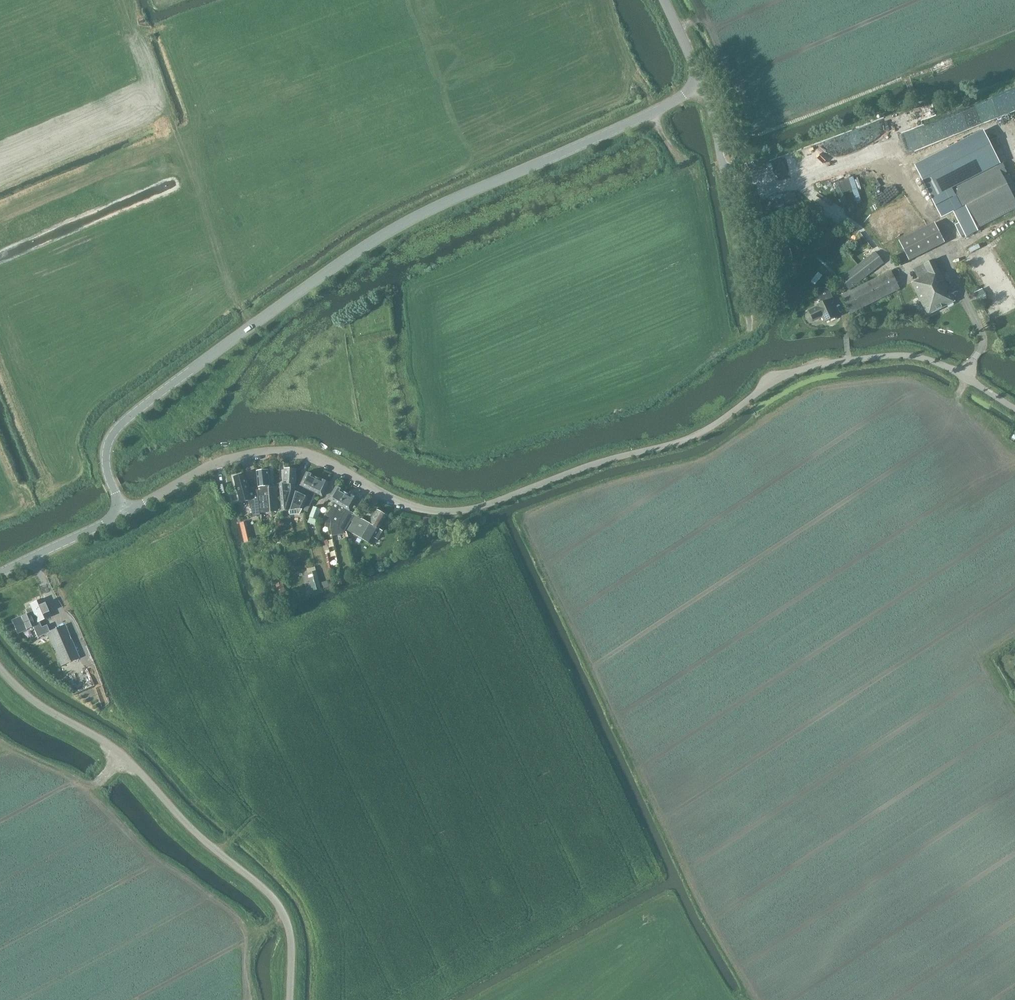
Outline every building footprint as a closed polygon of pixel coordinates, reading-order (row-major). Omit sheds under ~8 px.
[(942,190),(931,196),(940,213),(951,208),(965,235),(1014,209),(1014,201),(995,163),(942,190)] [(945,243),(935,222),(899,240),(905,252),(895,256),(900,266),(934,248),(945,243)] [(849,289),(883,263),(875,252),(841,279),(849,289)] [(950,293),(955,291),(956,291),(953,285),(948,288),(941,274),(946,272),(940,260),(935,263),(933,260),(914,270),(919,279),(912,283),(928,315),(954,302),(950,293)] [(850,313),(899,288),(891,272),(842,296),(850,313)] [(817,292),(820,298),(822,303),(817,305),(818,307),(809,311),(813,321),(822,317),(825,322),(836,317),(830,304),(835,302),(828,287),(817,292)] [(285,469),(284,484),(279,484),(282,511),(289,510),(294,491),(295,484),(296,469),(285,469)] [(271,510),(277,509),(275,488),(270,488),(268,470),(257,471),(258,487),(260,486),(261,490),(259,490),(261,513),(271,512),(271,510)] [(306,489),(303,495),(295,491),(289,511),(300,509),(303,504),(305,505),(318,478),(306,472),(300,486),(306,489)] [(253,517),(260,515),(258,490),(250,492),(245,475),(234,477),(240,500),(249,498),(253,517)] [(329,483),(318,478),(305,505),(310,507),(316,493),(322,496),(329,483)] [(222,495),(228,493),(226,484),(220,486),(222,495)] [(329,499),(334,503),(327,516),(332,519),(336,512),(346,493),(336,487),(329,499)] [(357,499),(346,493),(336,512),(332,519),(331,529),(340,530),(344,533),(355,514),(350,511),(357,499)] [(314,526),(317,520),(321,510),(313,507),(309,517),(307,524),(314,526)] [(369,523),(362,519),(355,515),(351,521),(352,522),(347,530),(370,544),(374,538),(378,540),(383,531),(379,529),(387,516),(376,510),(369,523)] [(240,523),(244,543),(250,541),(245,522),(240,523)] [(360,565),(353,568),(356,576),(364,573),(360,565)] [(319,580),(310,582),(312,591),(321,589),(319,580)] [(321,583),(323,588),(330,585),(328,580),(321,583)] [(61,665),(79,658),(65,625),(50,632),(47,625),(41,627),(39,621),(50,616),(42,599),(30,604),(32,609),(26,612),(27,614),(12,621),(17,633),(33,627),(37,637),(47,633),(61,665)] [(121,835),(107,836),(108,843),(122,842),(121,835)]
